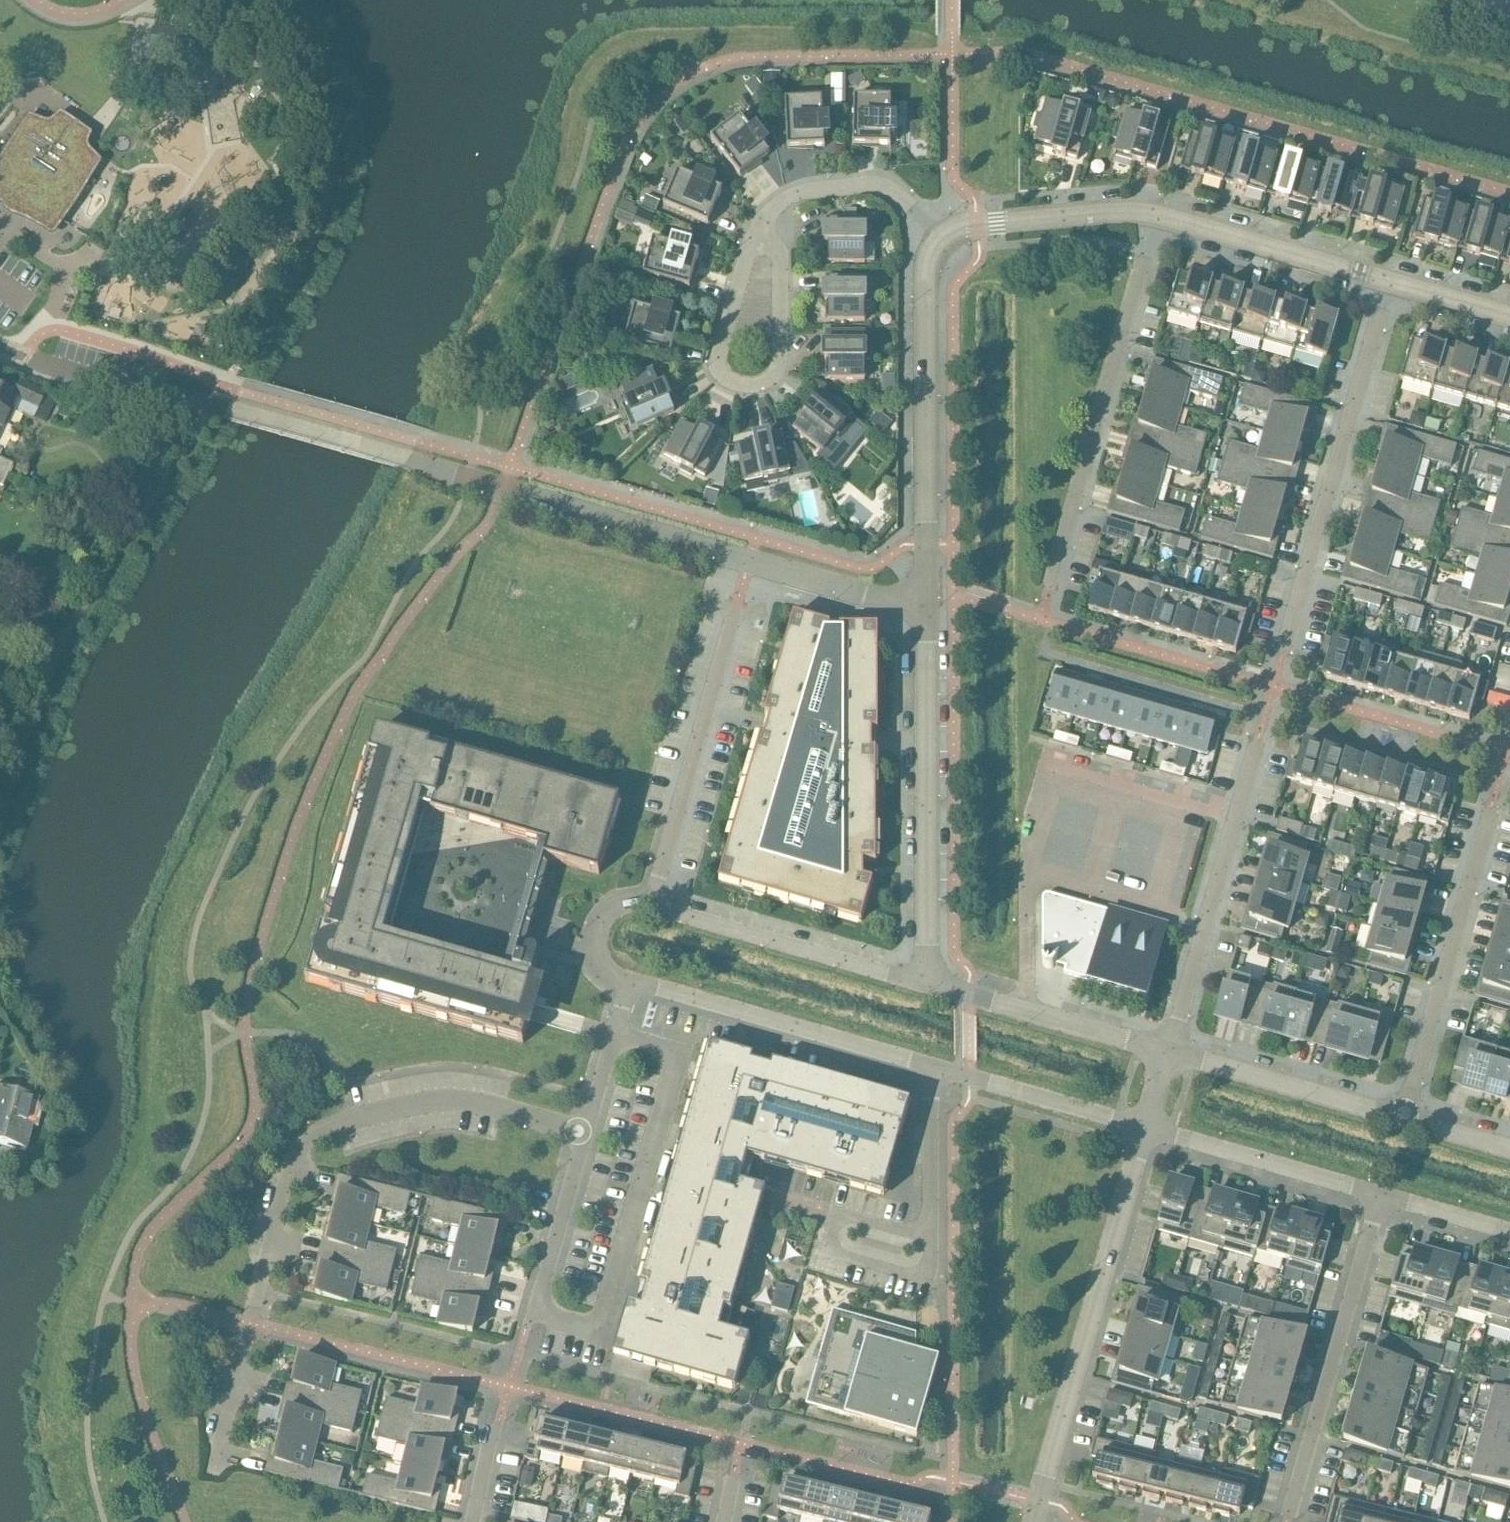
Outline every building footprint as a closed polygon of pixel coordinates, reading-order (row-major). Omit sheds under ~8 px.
[(780,73),(763,74),(763,91),(780,91),(780,73)] [(860,74),(847,80),(852,90),(865,83),(860,74)] [(843,75),(832,75),(831,107),(842,108),(843,75)] [(755,79),(744,87),(752,97),(763,90),(755,79)] [(1091,90),(1088,101),(1101,105),(1104,94),(1095,91),(1093,91),(1091,90)] [(891,99),(854,98),(853,146),(890,147),(891,135),(894,135),(894,120),(891,120),(891,99)] [(1108,101),(1107,106),(1110,111),(1115,112),(1119,109),(1120,103),(1117,99),(1112,98),(1108,101)] [(823,121),(822,100),(785,102),(787,150),(825,148),(824,136),(828,136),(827,121),(823,121)] [(1039,130),(1034,148),(1035,149),(1035,147),(1053,152),(1053,153),(1066,157),(1066,156),(1077,159),(1076,160),(1077,161),(1091,115),(1089,115),(1089,116),(1078,113),(1080,108),(1067,104),(1065,109),(1048,104),(1048,103),(1047,103),(1043,117),(1037,116),(1034,129),(1039,130)] [(1119,141),(1113,159),(1115,159),(1115,158),(1133,163),(1132,164),(1145,167),(1145,166),(1156,169),(1156,171),(1157,171),(1170,125),(1169,125),(1169,126),(1158,123),(1159,118),(1146,114),(1145,120),(1127,115),(1128,113),(1126,113),(1122,128),(1117,126),(1113,139),(1119,141)] [(0,206),(1,206),(2,207),(2,208),(3,208),(3,209),(3,210),(3,211),(4,212),(5,213),(6,214),(6,215),(7,215),(8,216),(10,217),(11,218),(12,218),(28,224),(51,237),(52,237),(53,237),(53,238),(54,237),(55,237),(56,237),(99,169),(102,164),(100,162),(91,152),(90,152),(90,151),(89,151),(89,150),(89,149),(89,148),(89,147),(89,146),(92,136),(63,115),(62,115),(61,115),(60,115),(59,115),(51,123),(50,123),(50,124),(49,124),(48,124),(47,124),(46,124),(45,124),(32,119),(31,119),(30,119),(29,119),(29,120),(28,120),(27,121),(26,122),(26,123),(25,123),(21,130),(1,160),(0,162),(0,205),(0,206)] [(683,117),(674,124),(683,136),(692,129),(683,117)] [(753,134),(740,117),(711,140),(740,178),(770,155),(762,146),(765,143),(756,132),(753,134)] [(1204,177),(1222,183),(1233,145),(1215,140),(1217,134),(1204,131),(1202,136),(1190,133),(1180,170),(1191,174),(1191,175),(1204,178),(1204,177)] [(1233,145),(1222,183),(1234,186),(1234,187),(1246,190),(1247,189),(1265,195),(1276,157),(1257,152),(1259,146),(1246,143),(1245,148),(1233,145)] [(1276,157),(1265,195),(1276,198),(1276,199),(1289,202),(1307,207),(1318,169),(1300,164),(1301,159),(1288,155),(1287,160),(1276,157)] [(1318,169),(1307,207),(1318,210),(1318,211),(1331,215),(1331,214),(1349,219),(1360,181),(1342,176),(1344,171),(1331,167),(1329,172),(1318,169)] [(678,173),(663,208),(708,226),(722,191),(711,187),(713,183),(699,178),(698,181),(678,173)] [(1360,181),(1349,219),(1361,222),(1360,223),(1373,227),(1373,226),(1392,231),(1403,194),(1384,188),(1386,183),(1373,179),(1371,185),(1360,181)] [(646,197),(642,207),(656,213),(660,203),(646,197)] [(1438,244),(1456,249),(1467,212),(1449,207),(1450,201),(1437,198),(1436,203),(1424,200),(1413,237),(1425,241),(1438,245),(1438,244)] [(621,201),(613,221),(632,228),(639,208),(621,201)] [(857,209),(846,209),(846,219),(857,219),(857,209)] [(1467,212),(1456,249),(1467,253),(1467,254),(1480,257),(1480,256),(1498,262),(1509,224),(1491,219),(1492,213),(1480,210),(1478,215),(1467,212)] [(865,219),(857,219),(846,219),(825,219),(825,231),(825,244),(825,264),(865,264),(865,244),(870,244),(870,231),(865,231),(865,219)] [(1498,262),(1509,265),(1509,266),(1509,224),(1498,262)] [(653,241),(643,277),(690,290),(699,254),(688,251),(689,247),(675,243),(674,247),(653,241)] [(1168,302),(1166,310),(1168,311),(1167,315),(1199,324),(1210,285),(1200,282),(1201,279),(1191,276),(1190,279),(1178,276),(1171,302),(1168,302)] [(864,289),(864,277),(825,277),(825,289),(824,289),(824,302),(825,302),(825,322),(864,322),(864,303),(870,303),(870,289),(864,289)] [(1210,285),(1199,324),(1231,333),(1242,294),(1232,291),(1233,288),(1223,285),(1222,288),(1210,285)] [(1242,294),(1231,333),(1262,342),(1274,303),(1263,300),(1264,297),(1254,294),(1253,297),(1242,294)] [(1274,303),(1262,342),(1294,351),(1305,312),(1295,309),(1296,306),(1286,303),(1285,306),(1274,303)] [(635,307),(625,343),(671,356),(681,320),(669,317),(670,314),(656,310),(655,313),(635,307)] [(1305,312),(1294,351),(1326,361),(1331,342),(1334,343),(1336,334),(1334,333),(1337,321),(1327,318),(1327,315),(1317,312),(1316,315),(1305,312)] [(864,348),(864,335),(825,335),(825,348),(824,348),(824,361),(825,361),(825,381),(864,381),(864,361),(870,361),(870,348),(864,348)] [(1402,368),(1400,376),(1400,377),(1402,378),(1401,382),(1433,391),(1444,351),(1434,349),(1435,346),(1425,343),(1424,346),(1412,342),(1404,369),(1402,368)] [(1179,358),(1178,360),(1188,363),(1189,361),(1191,354),(1192,349),(1181,347),(1179,358)] [(1444,351),(1433,391),(1464,400),(1476,360),(1466,358),(1466,355),(1456,352),(1455,355),(1444,351)] [(586,354),(573,354),(573,367),(587,367),(586,354)] [(1189,361),(1188,363),(1201,367),(1202,364),(1203,358),(1191,354),(1189,361)] [(1153,376),(1146,399),(1180,409),(1185,392),(1217,401),(1223,380),(1152,359),(1147,375),(1153,376)] [(1476,360),(1464,400),(1496,409),(1507,369),(1497,367),(1498,364),(1488,361),(1487,364),(1476,360)] [(1243,376),(1242,378),(1251,381),(1252,379),(1255,371),(1255,368),(1246,365),(1243,376)] [(1496,409),(1509,413),(1509,370),(1507,369),(1496,409)] [(655,371),(619,387),(627,405),(622,407),(628,419),(633,417),(638,428),(674,412),(669,401),(664,389),(663,389),(655,371)] [(1252,379),(1251,381),(1263,385),(1264,382),(1266,374),(1255,371),(1252,379)] [(572,376),(558,382),(563,394),(577,388),(572,376)] [(896,376),(886,376),(886,387),(896,387),(896,376)] [(1283,388),(1282,390),(1297,394),(1298,392),(1300,384),(1286,380),(1283,388)] [(5,427),(8,429),(15,413),(15,412),(20,403),(36,411),(44,394),(19,381),(18,382),(10,398),(0,393),(0,437),(5,427)] [(1270,416),(1265,433),(1300,443),(1306,420),(1311,421),(1316,406),(1244,386),(1238,407),(1270,416)] [(792,428),(823,453),(835,438),(839,442),(848,431),(843,428),(851,418),(821,393),(813,403),(812,402),(804,413),(805,413),(792,428)] [(1134,422),(1130,436),(1201,455),(1207,436),(1175,427),(1180,409),(1146,399),(1139,423),(1134,422)] [(61,405),(56,415),(68,420),(72,411),(61,405)] [(1413,413),(1409,427),(1422,430),(1426,417),(1413,413)] [(881,415),(872,425),(883,435),(884,434),(892,424),(881,415)] [(1426,420),(1423,431),(1437,435),(1440,424),(1426,420)] [(694,472),(705,478),(723,443),(712,438),(713,437),(701,431),(700,431),(683,422),(665,457),(682,466),(680,471),(691,477),(694,472)] [(1386,443),(1380,466),(1414,476),(1419,459),(1451,468),(1457,447),(1385,426),(1381,441),(1386,443)] [(1228,442),(1222,462),(1294,482),(1298,469),(1292,467),(1300,443),(1265,433),(1260,451),(1228,442)] [(736,445),(744,483),(764,479),(765,485),(778,482),(777,476),(789,474),(781,435),(769,438),(768,437),(755,440),(756,441),(736,445)] [(1131,452),(1124,475),(1158,486),(1163,468),(1195,477),(1201,455),(1130,436),(1126,451),(1131,452)] [(787,447),(792,469),(806,466),(794,445),(787,447)] [(1499,499),(1509,503),(1509,462),(1478,453),(1472,474),(1504,483),(1499,499)] [(737,454),(729,455),(731,465),(739,463),(737,454)] [(7,477),(13,466),(0,460),(0,474),(7,477)] [(1212,461),(1209,471),(1218,473),(1221,463),(1212,461)] [(1248,492),(1243,511),(1277,521),(1284,496),(1290,498),(1294,482),(1222,462),(1216,483),(1248,492)] [(1367,489),(1363,505),(1435,522),(1441,503),(1409,494),(1414,476),(1380,466),(1373,490),(1367,489)] [(1112,498),(1108,513),(1179,534),(1185,512),(1153,503),(1158,486),(1124,475),(1117,500),(1112,498)] [(706,490),(702,504),(715,508),(719,493),(706,490)] [(1456,529),(1509,544),(1509,503),(1499,499),(1494,518),(1462,509),(1456,529)] [(1365,519),(1358,542),(1392,552),(1397,535),(1429,544),(1435,522),(1363,505),(1359,517),(1365,519)] [(1206,519),(1200,540),(1272,560),(1276,545),(1271,543),(1277,521),(1243,511),(1238,528),(1206,519)] [(1450,512),(1447,525),(1455,527),(1458,514),(1450,512)] [(1150,531),(1136,527),(1123,523),(1120,534),(1146,541),(1150,531)] [(1477,575),(1509,586),(1509,544),(1456,529),(1450,550),(1482,559),(1477,575)] [(864,532),(856,542),(867,551),(875,541),(864,532)] [(1161,546),(1175,549),(1178,539),(1164,535),(1161,546)] [(1178,539),(1175,549),(1188,553),(1191,543),(1178,539)] [(1346,565),(1341,580),(1413,600),(1419,579),(1387,570),(1392,552),(1358,542),(1351,566),(1346,565)] [(1203,558),(1216,561),(1219,551),(1206,547),(1203,558)] [(1219,551),(1216,561),(1230,565),(1233,555),(1219,551)] [(1236,570),(1266,578),(1270,566),(1240,557),(1236,570)] [(1110,618),(1121,580),(1124,570),(1094,561),(1086,589),(1094,591),(1088,612),(1110,618)] [(1434,606),(1505,627),(1509,612),(1504,610),(1509,590),(1509,586),(1477,575),(1472,594),(1440,585),(1439,590),(1434,606)] [(1413,600),(1420,602),(1426,581),(1419,579),(1413,600)] [(1121,580),(1110,618),(1130,624),(1131,624),(1142,586),(1121,580)] [(1142,586),(1131,624),(1150,630),(1152,630),(1163,592),(1142,586)] [(1426,604),(1434,606),(1439,590),(1431,588),(1426,604)] [(1353,601),(1366,604),(1369,594),(1356,590),(1353,601)] [(1163,592),(1152,630),(1171,636),(1172,636),(1184,598),(1163,592)] [(1369,594),(1366,604),(1380,608),(1383,598),(1369,594)] [(1184,598),(1172,636),(1192,642),(1193,642),(1204,604),(1184,598)] [(1395,612),(1408,616),(1411,606),(1397,602),(1395,612)] [(1204,604),(1193,642),(1214,648),(1224,611),(1225,609),(1204,604)] [(1411,606),(1408,616),(1421,620),(1424,610),(1411,606)] [(1224,611),(1214,648),(1236,654),(1241,634),(1250,636),(1255,618),(1225,609),(1224,611)] [(1436,624),(1449,628),(1452,618),(1439,614),(1436,624)] [(863,879),(863,874),(863,863),(876,863),(876,862),(870,862),(870,851),(876,851),(876,801),(870,801),(870,778),(876,778),(876,751),(872,751),(872,642),(870,639),(867,635),(863,634),(828,634),(831,627),(794,616),(789,631),(795,633),(789,653),(784,651),(775,680),(781,682),(775,702),(769,700),(765,716),(771,718),(765,736),(761,735),(754,760),(760,762),(755,778),(753,784),(748,782),(734,830),(739,832),(736,842),(731,841),(719,881),(744,889),(745,883),(768,889),(766,895),(814,909),(816,903),(838,910),(836,915),(861,923),(873,882),(863,879)] [(1452,618),(1449,628),(1463,632),(1466,622),(1452,618)] [(1493,643),(1493,642),(1497,631),(1473,624),(1470,636),(1493,643)] [(1322,679),(1344,685),(1354,647),(1325,638),(1319,656),(1328,658),(1322,679)] [(1354,647),(1344,685),(1363,691),(1364,691),(1375,652),(1354,647)] [(1375,652),(1364,691),(1384,697),(1385,697),(1396,658),(1375,652)] [(1396,658),(1385,697),(1405,703),(1406,703),(1417,664),(1396,658)] [(1417,664),(1406,703),(1425,709),(1426,709),(1438,670),(1417,664)] [(1080,678),(1053,670),(1041,708),(1069,717),(1080,678)] [(1438,670),(1426,709),(1447,715),(1458,676),(1438,670)] [(1458,676),(1447,715),(1469,721),(1475,700),(1483,703),(1488,685),(1458,676)] [(1108,687),(1080,678),(1069,717),(1096,725),(1108,687)] [(1136,695),(1108,687),(1096,725),(1124,733),(1136,695)] [(1165,703),(1136,695),(1124,733),(1152,741),(1165,703)] [(1193,712),(1165,703),(1152,741),(1180,748),(1193,712)] [(1221,719),(1193,712),(1180,748),(1209,758),(1221,719)] [(557,864),(599,875),(620,801),(377,731),(305,982),(366,1000),(523,1045),(530,1021),(532,1013),(542,980),(533,977),(538,961),(538,959),(538,958),(538,957),(538,956),(537,955),(536,954),(535,954),(535,953),(533,953),(532,953),(531,953),(530,953),(529,954),(528,955),(527,956),(527,957),(527,958),(518,955),(511,953),(506,970),(388,936),(424,811),(542,845),(545,834),(551,836),(545,860),(557,864)] [(1053,742),(1065,745),(1065,744),(1067,737),(1056,733),(1054,740),(1053,742)] [(1065,745),(1077,749),(1077,747),(1079,740),(1067,737),(1065,744),(1065,745)] [(1289,761),(1284,779),(1314,788),(1325,749),(1304,743),(1298,764),(1289,761)] [(1106,757),(1118,761),(1118,759),(1120,752),(1109,749),(1107,756),(1106,757)] [(1325,749),(1314,788),(1335,793),(1346,755),(1344,754),(1344,757),(1326,750),(1327,749),(1325,749)] [(1118,761),(1130,764),(1130,762),(1132,755),(1120,752),(1118,759),(1118,761)] [(1346,755),(1335,793),(1356,799),(1367,761),(1365,760),(1364,763),(1346,755)] [(1367,761),(1356,799),(1376,805),(1388,767),(1386,766),(1385,769),(1367,761)] [(1159,771),(1159,772),(1171,776),(1171,774),(1173,767),(1161,764),(1159,771)] [(1183,779),(1183,778),(1185,771),(1173,767),(1171,774),(1171,776),(1183,779)] [(1388,767),(1376,805),(1397,811),(1408,773),(1407,772),(1406,775),(1388,767)] [(1408,773),(1397,811),(1418,817),(1429,779),(1428,778),(1427,781),(1408,773)] [(1429,779),(1418,817),(1448,826),(1453,808),(1445,806),(1451,785),(1429,779)] [(1276,832),(1300,838),(1302,832),(1302,828),(1303,826),(1279,819),(1276,832)] [(1302,832),(1300,838),(1300,839),(1313,842),(1316,832),(1302,828),(1302,832)] [(551,836),(545,834),(542,845),(511,953),(518,955),(545,860),(551,836)] [(1269,850),(1263,873),(1301,884),(1308,860),(1304,858),(1307,847),(1269,836),(1265,849),(1269,850)] [(1329,842),(1326,852),(1340,856),(1342,846),(1329,842)] [(1342,846),(1340,856),(1353,860),(1356,850),(1342,846)] [(1372,848),(1369,858),(1382,862),(1386,852),(1372,848)] [(1386,852),(1382,862),(1396,866),(1399,856),(1386,852)] [(1406,858),(1403,868),(1417,872),(1420,862),(1406,858)] [(1387,882),(1380,906),(1418,917),(1424,895),(1429,896),(1432,883),(1394,872),(1394,873),(1392,873),(1390,883),(1387,882)] [(1252,895),(1256,896),(1294,907),(1301,884),(1263,873),(1259,884),(1255,883),(1252,895)] [(1348,886),(1345,895),(1354,897),(1357,888),(1348,886)] [(1326,908),(1336,911),(1340,895),(1330,892),(1326,908)] [(1043,900),(1042,963),(1042,964),(1043,965),(1043,966),(1044,967),(1044,968),(1045,969),(1047,969),(1048,970),(1049,970),(1051,970),(1052,969),(1053,969),(1054,968),(1055,967),(1056,966),(1066,969),(1064,974),(1146,998),(1166,929),(1050,895),(1049,895),(1047,895),(1046,896),(1045,896),(1044,897),(1043,898),(1043,899),(1043,900)] [(1340,895),(1336,911),(1346,914),(1350,898),(1340,895)] [(1245,917),(1242,930),(1280,941),(1283,929),(1288,931),(1294,907),(1256,896),(1250,918),(1245,917)] [(1496,939),(1509,943),(1509,905),(1502,903),(1498,916),(1502,917),(1496,939)] [(1380,906),(1373,930),(1411,941),(1415,942),(1419,930),(1415,928),(1418,917),(1380,906)] [(1317,914),(1315,921),(1319,928),(1326,930),(1329,918),(1317,914)] [(1333,930),(1326,954),(1335,957),(1343,933),(1333,930)] [(1370,954),(1367,966),(1405,977),(1409,963),(1405,962),(1411,941),(1373,930),(1366,953),(1370,954)] [(1240,936),(1236,949),(1249,952),(1252,940),(1240,936)] [(1489,963),(1509,969),(1509,943),(1496,939),(1493,950),(1489,949),(1485,962),(1489,963)] [(1260,943),(1256,954),(1269,958),(1273,947),(1260,943)] [(1295,952),(1291,966),(1302,969),(1306,955),(1295,952)] [(1306,955),(1302,969),(1313,972),(1317,958),(1306,955)] [(1475,997),(1509,1007),(1509,969),(1489,963),(1483,985),(1479,983),(1475,997)] [(1340,967),(1336,978),(1347,981),(1351,970),(1340,967)] [(1371,974),(1368,984),(1380,988),(1383,977),(1371,974)] [(1217,1017),(1250,1027),(1262,985),(1229,975),(1217,1017)] [(1262,985),(1250,1027),(1283,1036),(1295,994),(1262,985)] [(1295,994),(1283,1036),(1315,1045),(1327,1003),(1295,994)] [(1327,1003),(1315,1045),(1348,1054),(1359,1012),(1327,1003)] [(1493,1009),(1491,1016),(1495,1024),(1502,1026),(1506,1013),(1493,1009)] [(1359,1012),(1348,1054),(1381,1064),(1393,1022),(1359,1012)] [(1462,1042),(1450,1084),(1484,1093),(1496,1051),(1462,1042)] [(641,1288),(645,1289),(647,1290),(641,1309),(628,1305),(613,1356),(735,1391),(750,1340),(720,1331),(725,1312),(731,1313),(766,1192),(740,1184),(747,1158),(884,1196),(910,1102),(773,1064),(771,1070),(761,1067),(752,1065),(754,1058),(710,1046),(641,1288)] [(1484,1093),(1509,1101),(1509,1056),(1496,1051),(1484,1093)] [(25,1152),(38,1101),(0,1092),(0,1146),(25,1152)] [(338,1177),(335,1193),(340,1194),(338,1202),(335,1215),(370,1223),(373,1207),(406,1215),(411,1194),(379,1186),(338,1176),(337,1177),(338,1177)] [(1203,1192),(1170,1182),(1156,1232),(1189,1241),(1203,1192)] [(1203,1192),(1189,1241),(1221,1250),(1236,1201),(1203,1192)] [(427,1228),(429,1221),(461,1229),(457,1245),(492,1251),(497,1232),(502,1233),(506,1218),(507,1219),(508,1218),(434,1200),(431,1213),(423,1211),(419,1227),(427,1228)] [(1236,1201),(1221,1250),(1254,1260),(1256,1252),(1268,1210),(1236,1201)] [(1268,1210),(1256,1252),(1287,1261),(1299,1219),(1268,1210)] [(323,1239),(320,1254),(401,1274),(401,1273),(405,1257),(396,1255),(397,1251),(365,1243),(369,1227),(370,1223),(335,1215),(329,1240),(323,1239)] [(1299,1219),(1287,1261),(1285,1269),(1319,1278),(1333,1229),(1299,1219)] [(420,1257),(415,1277),(487,1296),(491,1280),(486,1278),(492,1251),(457,1245),(452,1265),(420,1257)] [(1434,1258),(1403,1249),(1389,1299),(1420,1308),(1434,1258)] [(321,1271),(316,1295),(350,1303),(355,1284),(387,1292),(389,1282),(398,1284),(401,1274),(320,1254),(319,1255),(316,1269),(321,1271)] [(1434,1258),(1420,1308),(1454,1317),(1456,1310),(1468,1268),(1434,1258)] [(1468,1268),(1456,1310),(1487,1319),(1499,1277),(1468,1268)] [(1165,1275),(1162,1287),(1175,1291),(1179,1279),(1165,1275)] [(442,1306),(438,1324),(472,1333),(478,1309),(484,1310),(487,1296),(415,1277),(410,1298),(442,1306)] [(1487,1319),(1485,1326),(1509,1333),(1509,1280),(1499,1277),(1487,1319)] [(1179,1279),(1175,1291),(1189,1295),(1192,1282),(1179,1279)] [(789,1314),(795,1289),(779,1285),(772,1309),(789,1314)] [(1133,1326),(1171,1337),(1177,1338),(1184,1315),(1179,1313),(1183,1302),(1139,1289),(1135,1302),(1139,1303),(1133,1326)] [(1230,1291),(1226,1305),(1238,1309),(1242,1294),(1230,1291)] [(1259,1300),(1255,1314),(1270,1318),(1274,1304),(1259,1300)] [(1277,1305),(1273,1318),(1288,1322),(1292,1309),(1277,1305)] [(1207,1321),(1204,1331),(1211,1333),(1214,1324),(1214,1323),(1217,1312),(1217,1311),(1208,1309),(1204,1321),(1207,1321)] [(806,1405),(917,1437),(939,1360),(916,1353),(916,1334),(833,1310),(806,1405)] [(1223,1314),(1220,1325),(1228,1327),(1231,1317),(1223,1314)] [(1245,1320),(1221,1405),(1220,1407),(1281,1424),(1286,1407),(1287,1408),(1290,1397),(1289,1396),(1298,1365),(1299,1365),(1303,1355),(1301,1354),(1306,1337),(1245,1320)] [(1220,1325),(1217,1336),(1225,1338),(1228,1327),(1220,1325)] [(1121,1348),(1126,1350),(1164,1361),(1171,1337),(1133,1326),(1129,1337),(1125,1336),(1121,1348)] [(1380,1333),(1376,1348),(1383,1350),(1387,1335),(1380,1333)] [(1217,1336),(1214,1346),(1221,1348),(1225,1338),(1217,1336)] [(1193,1360),(1202,1363),(1207,1347),(1197,1344),(1193,1360)] [(1214,1346),(1211,1357),(1218,1359),(1221,1348),(1214,1346)] [(1112,1382),(1150,1393),(1153,1382),(1157,1384),(1164,1361),(1126,1350),(1120,1371),(1115,1369),(1112,1382)] [(1434,1350),(1430,1364),(1439,1367),(1443,1352),(1434,1350)] [(1446,1351),(1441,1367),(1455,1371),(1459,1355),(1446,1351)] [(1348,1425),(1343,1442),(1404,1459),(1429,1372),(1368,1355),(1363,1372),(1362,1371),(1359,1382),(1360,1383),(1351,1414),(1350,1414),(1347,1425),(1348,1425)] [(1211,1357),(1208,1367),(1215,1370),(1218,1359),(1211,1357)] [(289,1380),(285,1394),(358,1412),(362,1393),(330,1385),(335,1366),(300,1358),(294,1382),(289,1380)] [(1188,1367),(1186,1374),(1198,1378),(1200,1371),(1188,1367)] [(1208,1367),(1205,1378),(1212,1380),(1215,1370),(1208,1367)] [(1494,1368),(1490,1381),(1505,1386),(1509,1372),(1494,1368)] [(1443,1377),(1440,1388),(1447,1390),(1450,1380),(1443,1377)] [(1205,1378),(1202,1389),(1209,1391),(1212,1380),(1205,1378)] [(1456,1381),(1453,1392),(1461,1394),(1464,1384),(1456,1381)] [(1454,1473),(1509,1489),(1509,1395),(1479,1386),(1454,1473)] [(386,1399),(381,1418),(453,1436),(457,1421),(451,1420),(457,1396),(423,1388),(418,1407),(386,1399)] [(1440,1388),(1437,1399),(1444,1401),(1447,1390),(1440,1388)] [(1198,1399),(1206,1401),(1209,1391),(1202,1389),(1198,1399)] [(1109,1391),(1106,1403),(1130,1410),(1141,1413),(1144,1401),(1109,1391)] [(1179,1396),(1178,1402),(1186,1404),(1192,1401),(1193,1398),(1194,1393),(1188,1391),(1179,1396)] [(1453,1392),(1450,1403),(1458,1405),(1461,1394),(1453,1392)] [(287,1412),(281,1435),(316,1444),(320,1426),(352,1434),(358,1412),(285,1394),(281,1411),(287,1412)] [(1437,1399),(1434,1409),(1441,1411),(1444,1401),(1437,1399)] [(1150,1414),(1163,1418),(1166,1407),(1152,1403),(1150,1414)] [(1450,1403),(1447,1413),(1455,1415),(1458,1405),(1450,1403)] [(1166,1407),(1163,1418),(1179,1422),(1181,1412),(1166,1407)] [(1198,1420),(1211,1424),(1213,1413),(1200,1409),(1198,1420)] [(1434,1409),(1431,1420),(1438,1422),(1441,1411),(1434,1409)] [(1213,1413),(1211,1424),(1227,1428),(1229,1417),(1213,1413)] [(1447,1413),(1444,1424),(1452,1426),(1455,1415),(1447,1413)] [(408,1447),(404,1465),(438,1474),(444,1451),(449,1452),(453,1436),(381,1418),(376,1439),(408,1447)] [(535,1442),(528,1440),(524,1459),(538,1462),(540,1453),(562,1459),(562,1457),(570,1424),(569,1423),(568,1428),(561,1427),(562,1422),(546,1418),(545,1423),(540,1421),(535,1442)] [(1250,1435),(1252,1424),(1238,1420),(1235,1430),(1250,1435)] [(1431,1420),(1428,1430),(1436,1433),(1438,1422),(1431,1420)] [(562,1457),(562,1459),(584,1464),(582,1473),(583,1474),(594,1429),(592,1429),(591,1434),(584,1433),(586,1428),(570,1424),(562,1457)] [(1444,1424),(1441,1434),(1449,1436),(1452,1426),(1444,1424)] [(594,1429),(583,1474),(606,1479),(606,1478),(617,1435),(615,1435),(614,1440),(608,1438),(609,1433),(594,1429)] [(1428,1430),(1425,1441),(1433,1443),(1436,1433),(1428,1430)] [(1441,1434),(1438,1445),(1446,1447),(1449,1436),(1441,1434)] [(265,1473),(338,1491),(343,1470),(311,1462),(316,1444),(281,1435),(276,1459),(270,1457),(266,1472),(265,1472),(265,1473)] [(606,1478),(606,1479),(607,1479),(610,1470),(632,1476),(640,1441),(639,1441),(638,1446),(631,1444),(632,1439),(617,1435),(606,1478)] [(1119,1492),(1120,1492),(1131,1448),(1096,1439),(1091,1458),(1098,1459),(1093,1480),(1097,1481),(1096,1486),(1112,1490),(1114,1485),(1120,1487),(1119,1492)] [(640,1441),(632,1476),(655,1481),(664,1447),(662,1446),(661,1451),(654,1450),(655,1445),(640,1441)] [(1425,1441),(1422,1452),(1430,1454),(1433,1443),(1425,1441)] [(1438,1445),(1435,1455),(1443,1458),(1446,1447),(1438,1445)] [(664,1447),(655,1481),(677,1487),(675,1496),(689,1499),(696,1468),(685,1466),(687,1457),(678,1455),(679,1450),(664,1447)] [(1131,1448),(1120,1492),(1136,1496),(1137,1491),(1143,1492),(1142,1497),(1144,1498),(1154,1454),(1154,1453),(1131,1448)] [(1345,1450),(1341,1462),(1341,1463),(1365,1470),(1368,1458),(1345,1450)] [(344,1452),(341,1464),(353,1467),(355,1455),(344,1452)] [(1422,1452),(1419,1462),(1427,1464),(1430,1454),(1422,1452)] [(1154,1454),(1144,1498),(1159,1501),(1160,1496),(1167,1498),(1165,1503),(1167,1503),(1178,1459),(1176,1459),(1174,1468),(1154,1463),(1156,1454),(1154,1453),(1154,1454)] [(1432,1466),(1440,1468),(1443,1458),(1435,1455),(1432,1466)] [(1178,1459),(1167,1503),(1182,1507),(1183,1502),(1190,1504),(1189,1509),(1190,1509),(1201,1465),(1178,1459)] [(1391,1475),(1394,1465),(1379,1461),(1377,1471),(1391,1475)] [(367,1476),(362,1497),(435,1514),(434,1513),(438,1498),(432,1497),(438,1474),(404,1465),(399,1483),(367,1476)] [(1201,1465),(1190,1509),(1205,1513),(1207,1508),(1213,1509),(1212,1514),(1214,1515),(1224,1471),(1223,1470),(1221,1480),(1200,1474),(1202,1465),(1201,1465)] [(1408,1481),(1422,1485),(1425,1474),(1410,1470),(1408,1481)] [(1224,1471),(1214,1515),(1229,1519),(1230,1514),(1239,1516),(1241,1507),(1252,1510),(1260,1479),(1224,1471)] [(521,1472),(517,1486),(531,1489),(534,1475),(521,1472)] [(1425,1474),(1422,1485),(1437,1489),(1440,1478),(1425,1474)] [(780,1512),(802,1517),(810,1482),(795,1478),(793,1483),(784,1481),(782,1489),(771,1487),(763,1518),(777,1521),(780,1512)] [(802,1517),(822,1521),(825,1521),(833,1488),(818,1484),(817,1489),(810,1487),(811,1483),(810,1482),(802,1517)] [(1454,1494),(1468,1498),(1471,1487),(1457,1483),(1454,1494)] [(1471,1487),(1468,1498),(1471,1500),(1481,1503),(1485,1491),(1471,1487)] [(825,1521),(850,1521),(856,1494),(841,1490),(840,1495),(833,1493),(835,1488),(833,1488),(825,1521)] [(1485,1491),(1481,1503),(1505,1510),(1508,1498),(1485,1491)] [(850,1521),(874,1521),(880,1499),(865,1496),(863,1501),(857,1499),(858,1494),(856,1494),(850,1521)] [(1326,1521),(1363,1521),(1367,1505),(1332,1497),(1326,1519),(1326,1521)] [(874,1521),(899,1521),(903,1505),(888,1501),(887,1506),(880,1505),(881,1500),(880,1499),(874,1521)] [(548,1516),(549,1511),(513,1503),(510,1520),(521,1521),(546,1521),(548,1516)] [(899,1521),(930,1521),(931,1517),(927,1516),(928,1511),(911,1507),(910,1512),(903,1510),(905,1505),(903,1505),(899,1521)] [(1363,1521),(1388,1521),(1389,1521),(1392,1511),(1390,1511),(1367,1505),(1363,1521)]
